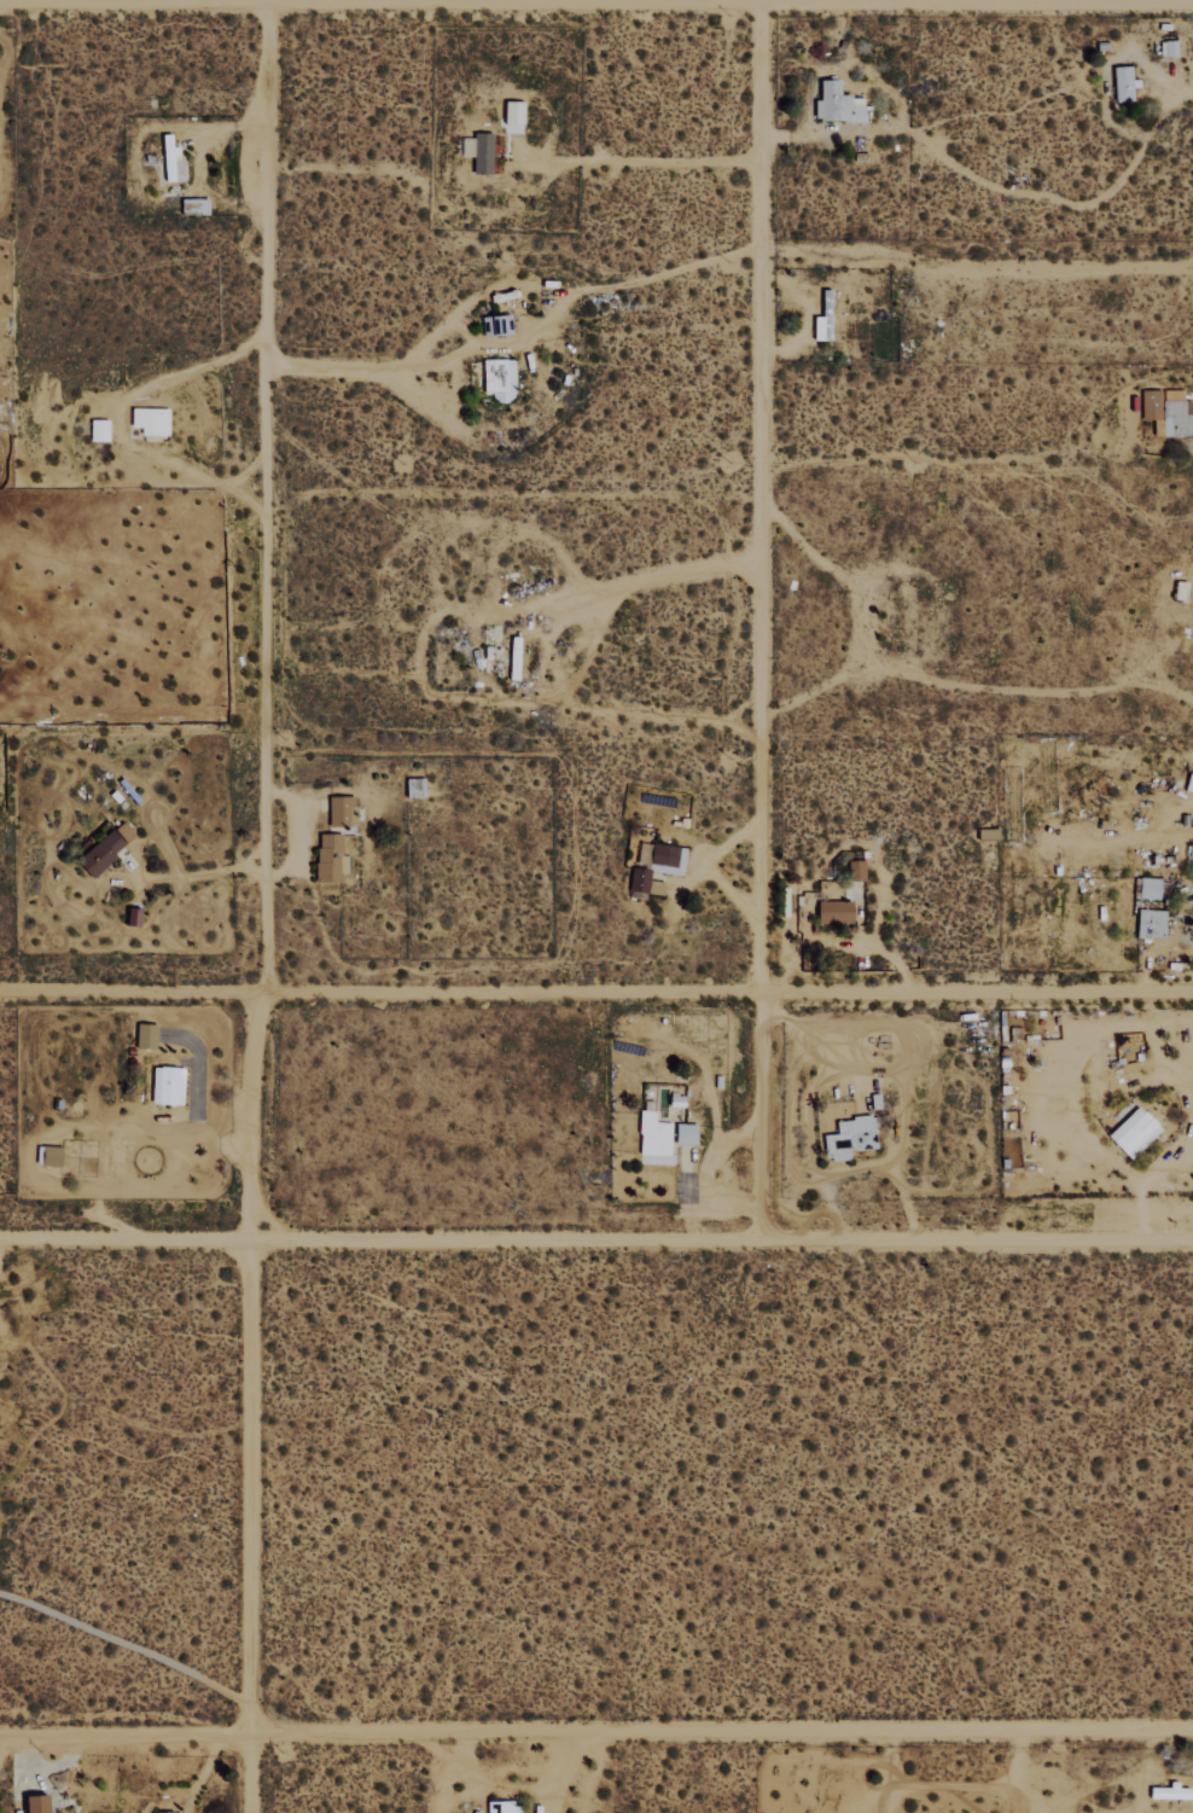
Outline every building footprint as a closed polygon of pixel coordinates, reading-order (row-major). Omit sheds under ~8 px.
[(1129,66),(1112,66),(1113,100),(1130,100),(1129,66)] [(838,79),(818,79),(817,101),(812,100),(812,120),(862,121),(862,97),(838,96),(838,79)] [(520,101),(502,100),(502,123),(520,124),(520,101)] [(490,132),(472,132),(471,173),(489,173),(490,132)] [(177,146),(169,147),(168,134),(161,134),(162,180),(178,180),(177,146)] [(206,213),(206,198),(179,199),(179,213),(206,213)] [(812,340),(827,339),(826,316),(812,316),(812,340)] [(491,391),(491,402),(512,401),(511,358),(480,359),(482,392),(491,391)] [(1189,435),(1188,399),(1159,399),(1159,390),(1139,390),(1140,419),(1152,419),(1153,436),(1189,435)] [(129,409),(128,427),(139,427),(139,435),(164,436),(165,410),(129,409)] [(106,420),(89,420),(89,440),(106,440),(106,420)] [(327,826),(348,826),(349,808),(351,808),(351,797),(328,796),(327,826)] [(74,862),(89,878),(133,836),(119,820),(74,862)] [(995,829),(976,828),(976,838),(995,838),(995,829)] [(339,856),(339,834),(316,833),(315,882),(342,882),(342,856),(339,856)] [(683,850),(652,844),(647,868),(679,875),(683,850)] [(647,892),(648,871),(631,870),(630,892),(647,892)] [(1159,879),(1138,877),(1137,898),(1158,899),(1159,879)] [(850,900),(816,901),(816,924),(850,923),(850,900)] [(1135,937),(1162,938),(1164,911),(1136,910),(1135,937)] [(134,1048),(153,1049),(154,1024),(135,1024),(134,1048)] [(151,1067),(150,1104),(181,1105),(182,1068),(151,1067)] [(1159,1130),(1137,1106),(1105,1136),(1127,1159),(1159,1130)] [(638,1154),(669,1155),(670,1123),(654,1122),(654,1111),(639,1110),(638,1154)] [(822,1135),(823,1161),(848,1159),(847,1150),(873,1148),(871,1117),(834,1119),(835,1134),(822,1135)] [(694,1145),(695,1124),(675,1123),(674,1144),(694,1145)] [(57,1164),(58,1147),(40,1147),(39,1164),(57,1164)] [(1187,1799),(1187,1788),(1149,1788),(1149,1798),(1187,1799)] [(43,1796),(20,1796),(21,1812),(43,1812),(43,1796)] [(517,1802),(495,1803),(495,1812),(518,1812),(517,1802)]
